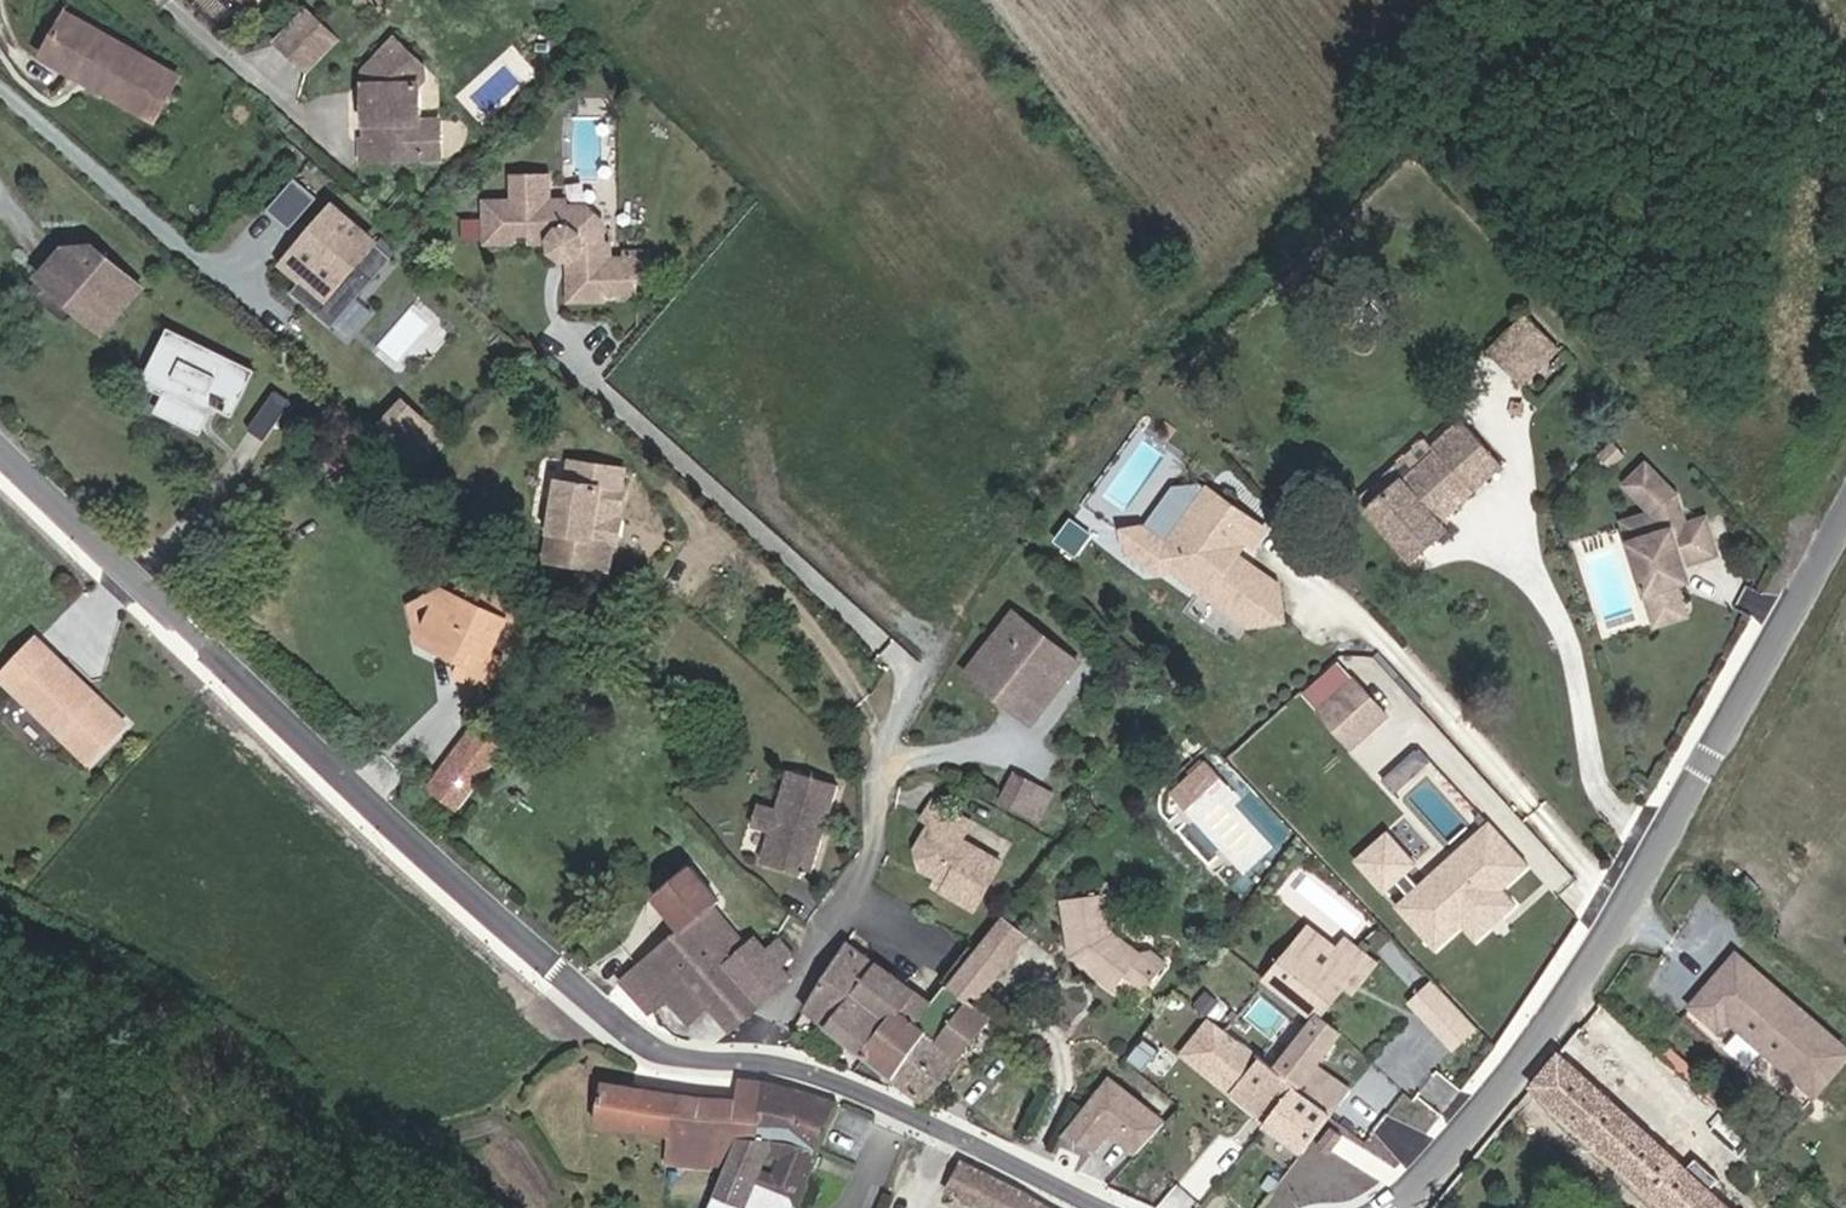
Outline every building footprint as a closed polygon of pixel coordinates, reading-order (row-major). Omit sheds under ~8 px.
[(306,70),(336,39),(306,11),(276,41),(306,70)] [(99,31),(67,13),(43,56),(135,109),(160,66),(118,42),(113,50),(95,39),(99,31)] [(118,42),(99,31),(95,39),(113,50),(118,42)] [(421,122),(420,83),(425,79),(425,67),(395,38),(365,70),(366,139),(395,139),(396,159),(422,158),(421,122)] [(154,120),(178,77),(160,66),(135,109),(154,120)] [(439,158),(438,121),(421,122),(422,158),(439,158)] [(396,159),(395,139),(366,139),(362,140),(363,160),(396,159)] [(601,242),(601,220),(586,206),(567,207),(567,198),(550,197),(549,173),(513,173),(514,201),(485,201),(486,241),(487,242),(517,242),(518,235),(529,235),(529,242),(548,242),(550,251),(561,258),(569,259),(569,301),(603,300),(603,293),(603,281),(613,282),(611,257),(611,242),(601,242)] [(289,183),(261,215),(284,235),(312,203),(289,183)] [(382,247),(334,205),(285,261),(305,278),(294,291),(333,325),(375,277),(357,262),(362,256),(369,262),(382,247)] [(142,288),(94,247),(66,249),(39,279),(76,312),(79,308),(105,330),(142,288)] [(375,277),(393,256),(382,247),(369,262),(362,256),(357,262),(375,277)] [(633,281),(632,252),(623,253),(623,257),(611,257),(613,282),(603,281),(603,293),(633,293),(633,281)] [(648,281),(648,252),(632,252),(633,281),(648,281)] [(1513,375),(1549,339),(1526,316),(1490,351),(1513,375)] [(169,330),(144,382),(167,393),(158,409),(198,429),(209,406),(231,417),(253,371),(169,330)] [(1522,384),(1559,348),(1549,339),(1513,375),(1522,384)] [(273,390),(246,429),(264,440),(290,402),(273,390)] [(387,442),(419,470),(450,436),(416,405),(391,432),(394,434),(387,442)] [(1438,522),(1502,465),(1461,420),(1431,446),(1435,451),(1370,509),(1413,556),(1444,529),(1438,522)] [(1370,509),(1435,451),(1431,446),(1425,439),(1359,498),(1370,509)] [(1610,467),(1624,455),(1614,443),(1600,456),(1610,467)] [(612,545),(609,538),(611,522),(617,517),(618,508),(621,506),(623,491),(620,488),(623,470),(571,461),(568,482),(559,481),(558,488),(563,493),(562,502),(555,507),(548,512),(546,523),(551,531),(547,559),(599,568),(603,544),(612,545)] [(1684,565),(1717,554),(1706,518),(1686,525),(1677,495),(1646,465),(1626,484),(1654,513),(1660,534),(1630,543),(1656,625),(1687,615),(1677,584),(1689,581),(1684,565)] [(1212,524),(1227,503),(1207,488),(1192,510),(1212,524)] [(1232,561),(1237,554),(1247,541),(1254,546),(1266,530),(1227,503),(1212,524),(1192,510),(1167,545),(1143,527),(1124,531),(1128,550),(1160,573),(1173,570),(1252,626),(1285,620),(1280,585),(1250,564),(1246,571),(1232,561)] [(1660,534),(1654,513),(1624,522),(1630,543),(1660,534)] [(619,546),(623,518),(617,517),(611,522),(609,538),(612,545),(619,546)] [(1091,536),(1071,522),(1058,542),(1078,556),(1091,536)] [(1250,564),(1237,554),(1232,561),(1246,571),(1250,564)] [(514,649),(528,619),(526,612),(502,601),(492,584),(463,589),(459,597),(506,619),(495,640),(514,649)] [(422,641),(445,590),(414,607),(422,641)] [(495,640),(506,619),(459,597),(445,590),(422,641),(459,659),(465,661),(472,646),(488,654),(491,650),(495,640)] [(1067,677),(1047,662),(1059,648),(1015,613),(968,672),(989,689),(994,683),(1014,699),(1009,704),(1031,722),(1067,677)] [(38,638),(0,677),(88,762),(126,723),(38,638)] [(486,689),(502,656),(491,650),(488,654),(472,646),(465,661),(459,659),(454,673),(486,689)] [(1067,677),(1078,663),(1059,648),(1047,662),(1067,677)] [(1337,661),(1303,692),(1352,747),(1387,716),(1337,661)] [(1014,699),(994,683),(989,689),(1009,704),(1014,699)] [(458,809),(503,750),(475,728),(429,787),(458,809)] [(1419,747),(1388,779),(1401,791),(1432,759),(1419,747)] [(1221,777),(1207,762),(1194,775),(1208,790),(1221,777)] [(810,876),(821,839),(814,837),(817,828),(824,829),(838,785),(788,769),(777,809),(759,804),(753,826),(770,830),(761,861),(810,876)] [(1018,813),(1035,782),(1017,771),(999,803),(1018,813)] [(1208,790),(1194,775),(1175,793),(1189,808),(1208,790)] [(1234,791),(1221,777),(1208,790),(1220,803),(1234,791)] [(1037,823),(1054,792),(1035,782),(1018,813),(1037,823)] [(974,909),(1000,865),(960,841),(970,824),(918,794),(909,811),(923,819),(913,837),(921,869),(936,877),(946,883),(942,891),(974,909)] [(1477,940),(1515,905),(1501,889),(1528,865),(1490,823),(1398,906),(1436,949),(1463,924),(1477,940)] [(821,839),(824,829),(817,828),(814,837),(821,839)] [(1421,866),(1391,833),(1358,863),(1388,895),(1421,866)] [(1451,857),(1441,847),(1421,866),(1430,876),(1451,857)] [(759,1005),(724,963),(744,946),(712,906),(720,899),(690,864),(652,896),(680,931),(622,979),(649,1009),(666,994),(689,1020),(709,1002),(732,1028),(759,1005)] [(942,891),(946,883),(936,877),(931,885),(942,891)] [(1141,953),(1114,932),(1108,893),(1063,899),(1070,957),(1088,970),(1092,964),(1118,984),(1126,975),(1146,990),(1167,962),(1152,951),(1141,953)] [(1012,953),(1025,937),(1002,919),(989,935),(1012,953)] [(1324,968),(1337,952),(1308,928),(1294,944),(1324,968)] [(984,989),(1012,953),(989,935),(960,970),(981,986),(984,989)] [(767,951),(754,937),(744,946),(724,963),(759,1005),(791,978),(780,966),(767,951)] [(767,951),(780,966),(793,955),(779,940),(767,951)] [(1294,944),(1267,978),(1316,1017),(1318,1015),(1320,1016),(1345,985),(1350,979),(1358,985),(1376,963),(1347,940),(1337,952),(1324,968),(1294,944)] [(931,1004),(846,943),(805,1009),(864,1056),(895,1016),(913,1025),(931,1004)] [(1737,954),(1692,1006),(1719,1030),(1729,1020),(1816,1094),(1845,1059),(1845,1048),(1737,954)] [(1118,984),(1092,964),(1088,970),(1114,990),(1118,984)] [(968,1002),(981,986),(960,970),(947,986),(968,1002)] [(1353,991),(1358,985),(1350,979),(1345,985),(1353,991)] [(1413,1004),(1430,1021),(1452,1001),(1435,983),(1413,1004)] [(864,1056),(893,1079),(926,1034),(936,1042),(967,1004),(945,987),(931,1004),(913,1025),(895,1016),(864,1056)] [(1452,1001),(1430,1021),(1455,1048),(1477,1027),(1452,1001)] [(926,1034),(893,1079),(923,1102),(989,1018),(968,1002),(967,1004),(936,1042),(926,1034)] [(1316,1017),(1275,1069),(1297,1086),(1295,1089),(1331,1115),(1352,1088),(1318,1063),(1341,1033),(1320,1016),(1318,1015),(1316,1017)] [(1295,1089),(1297,1086),(1275,1069),(1213,1021),(1187,1053),(1271,1119),(1295,1089)] [(1138,1043),(1127,1059),(1143,1069),(1154,1054),(1138,1043)] [(1719,1180),(1696,1158),(1687,1169),(1559,1053),(1531,1086),(1666,1207),(1731,1207),(1710,1189),(1719,1180)] [(1135,1154),(1166,1121),(1110,1077),(1064,1136),(1096,1151),(1109,1134),(1135,1154)] [(757,1139),(766,1081),(739,1079),(737,1100),(698,1097),(602,1081),(595,1123),(637,1131),(671,1136),(667,1164),(712,1168),(712,1164),(727,1165),(738,1138),(757,1139)] [(745,1207),(772,1142),(788,1143),(816,1153),(837,1102),(766,1081),(757,1139),(738,1138),(727,1165),(715,1194),(745,1207)] [(1331,1115),(1295,1089),(1271,1119),(1265,1126),(1302,1153),(1331,1115)] [(1329,1154),(1342,1136),(1332,1128),(1318,1145),(1329,1154)] [(715,1194),(710,1207),(792,1207),(816,1153),(788,1143),(772,1142),(745,1207),(715,1194)] [(1021,1188),(965,1160),(949,1192),(977,1207),(1054,1207),(1021,1188)]
